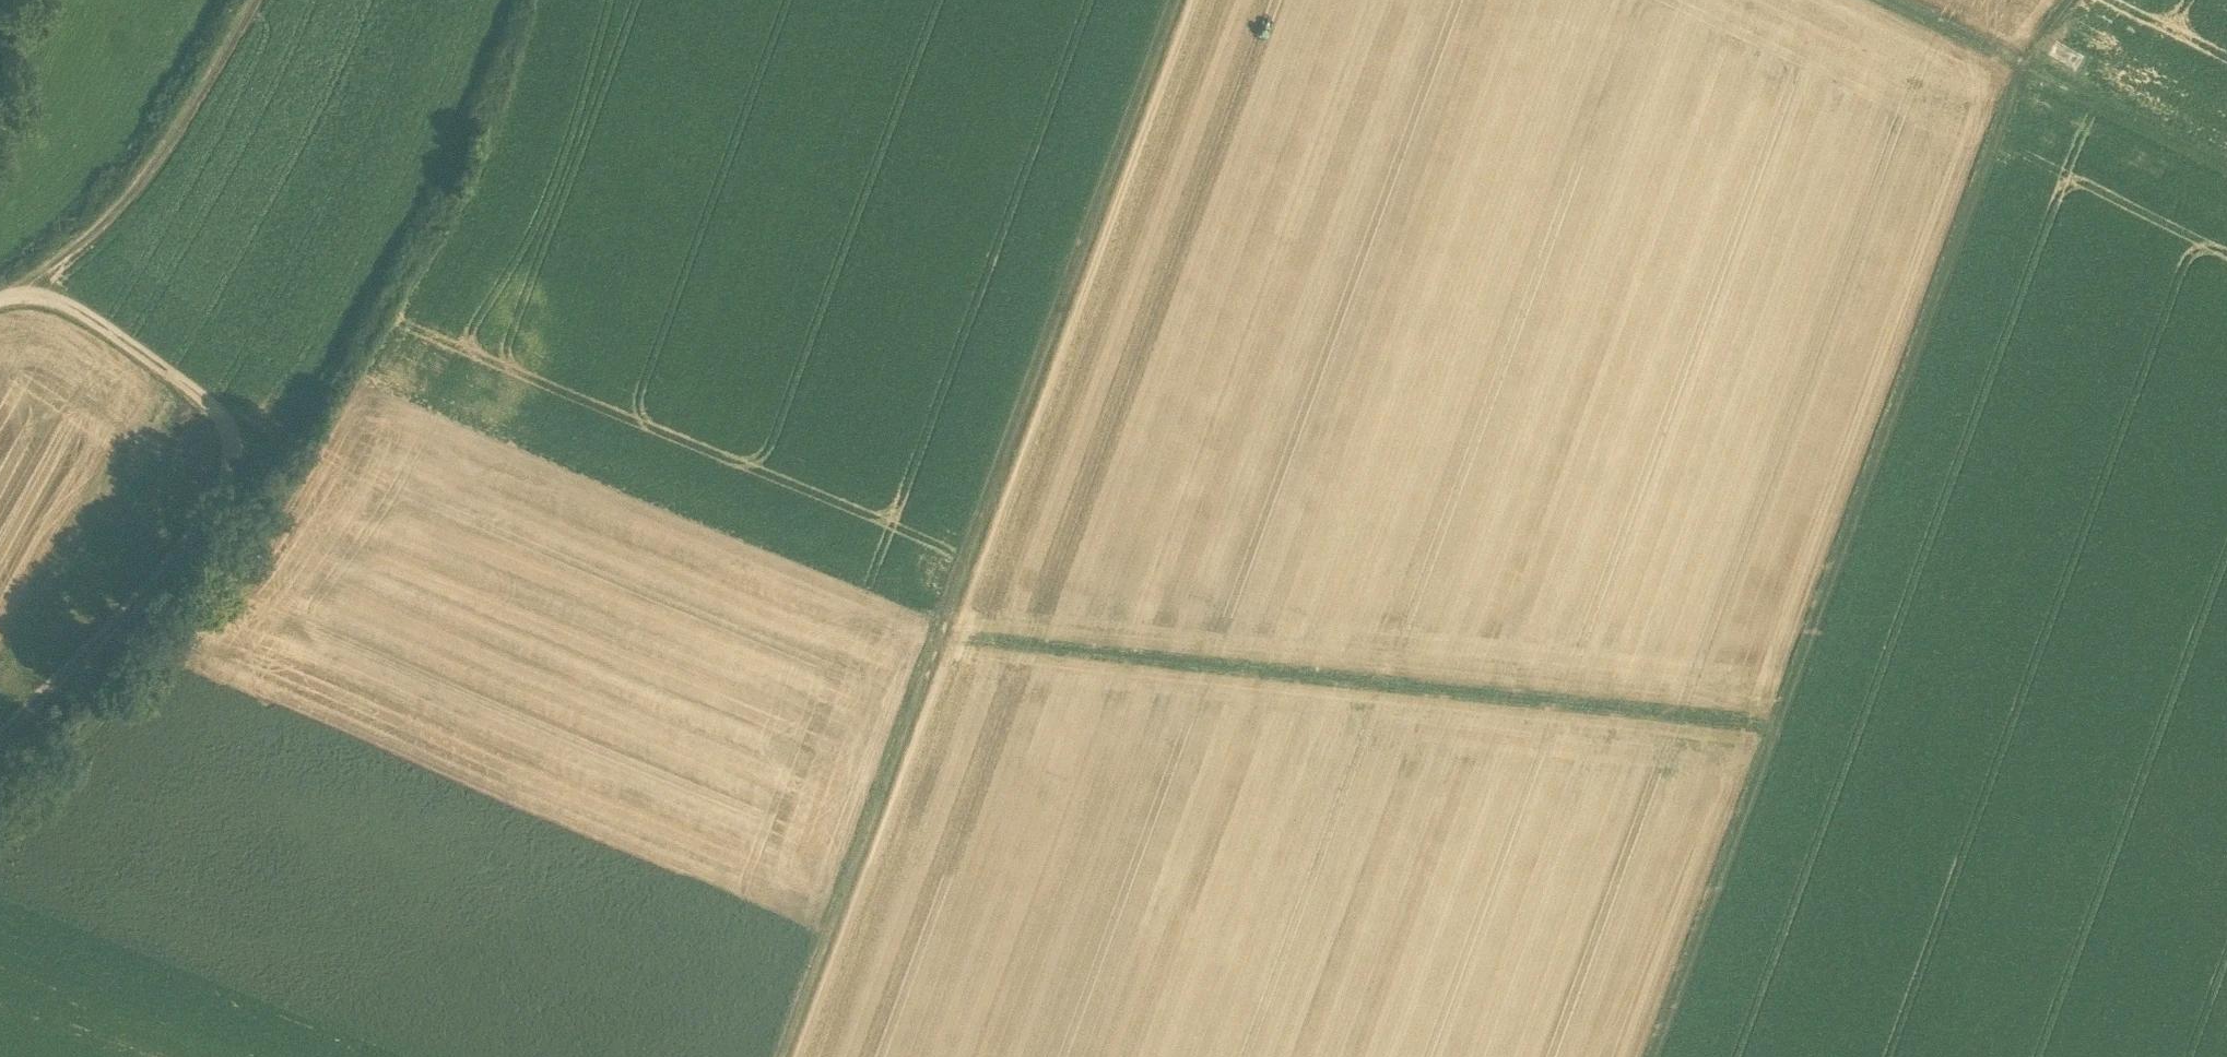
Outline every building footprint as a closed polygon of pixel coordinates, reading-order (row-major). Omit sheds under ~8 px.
[(2057,39),(2049,54),(2078,69),(2086,54),(2057,39)]
